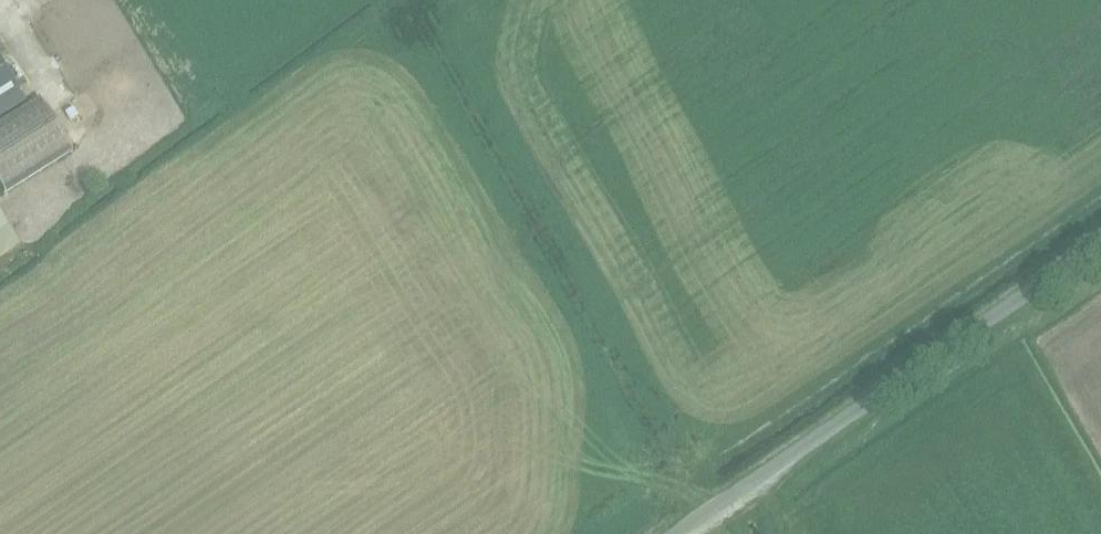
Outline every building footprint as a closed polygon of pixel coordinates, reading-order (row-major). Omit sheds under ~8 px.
[(25,103),(0,65),(0,119),(25,103)] [(74,152),(39,99),(0,124),(0,183),(7,195),(74,152)] [(60,194),(61,194),(63,194),(64,193),(66,193),(67,192),(68,191),(69,189),(70,188),(70,186),(70,185),(70,183),(70,182),(69,180),(68,179),(67,178),(66,177),(64,176),(63,176),(61,176),(60,176),(58,176),(57,177),(55,178),(54,179),(53,180),(52,182),(52,183),(52,185),(52,186),(52,188),(53,189),(54,191),(55,192),(57,193),(58,193),(60,194)] [(27,224),(31,225),(32,225),(35,225),(38,224),(40,223),(43,222),(45,220),(46,217),(47,215),(48,212),(48,210),(48,207),(47,204),(46,202),(45,200),(43,198),(40,196),(38,195),(35,194),(32,194),(30,194),(27,195),(25,196),(22,198),(20,200),(19,202),(18,204),(17,207),(17,210),(17,212),(18,215),(19,217),(20,220),(22,222),(25,223),(27,224)] [(21,247),(0,213),(0,260),(21,247)]
